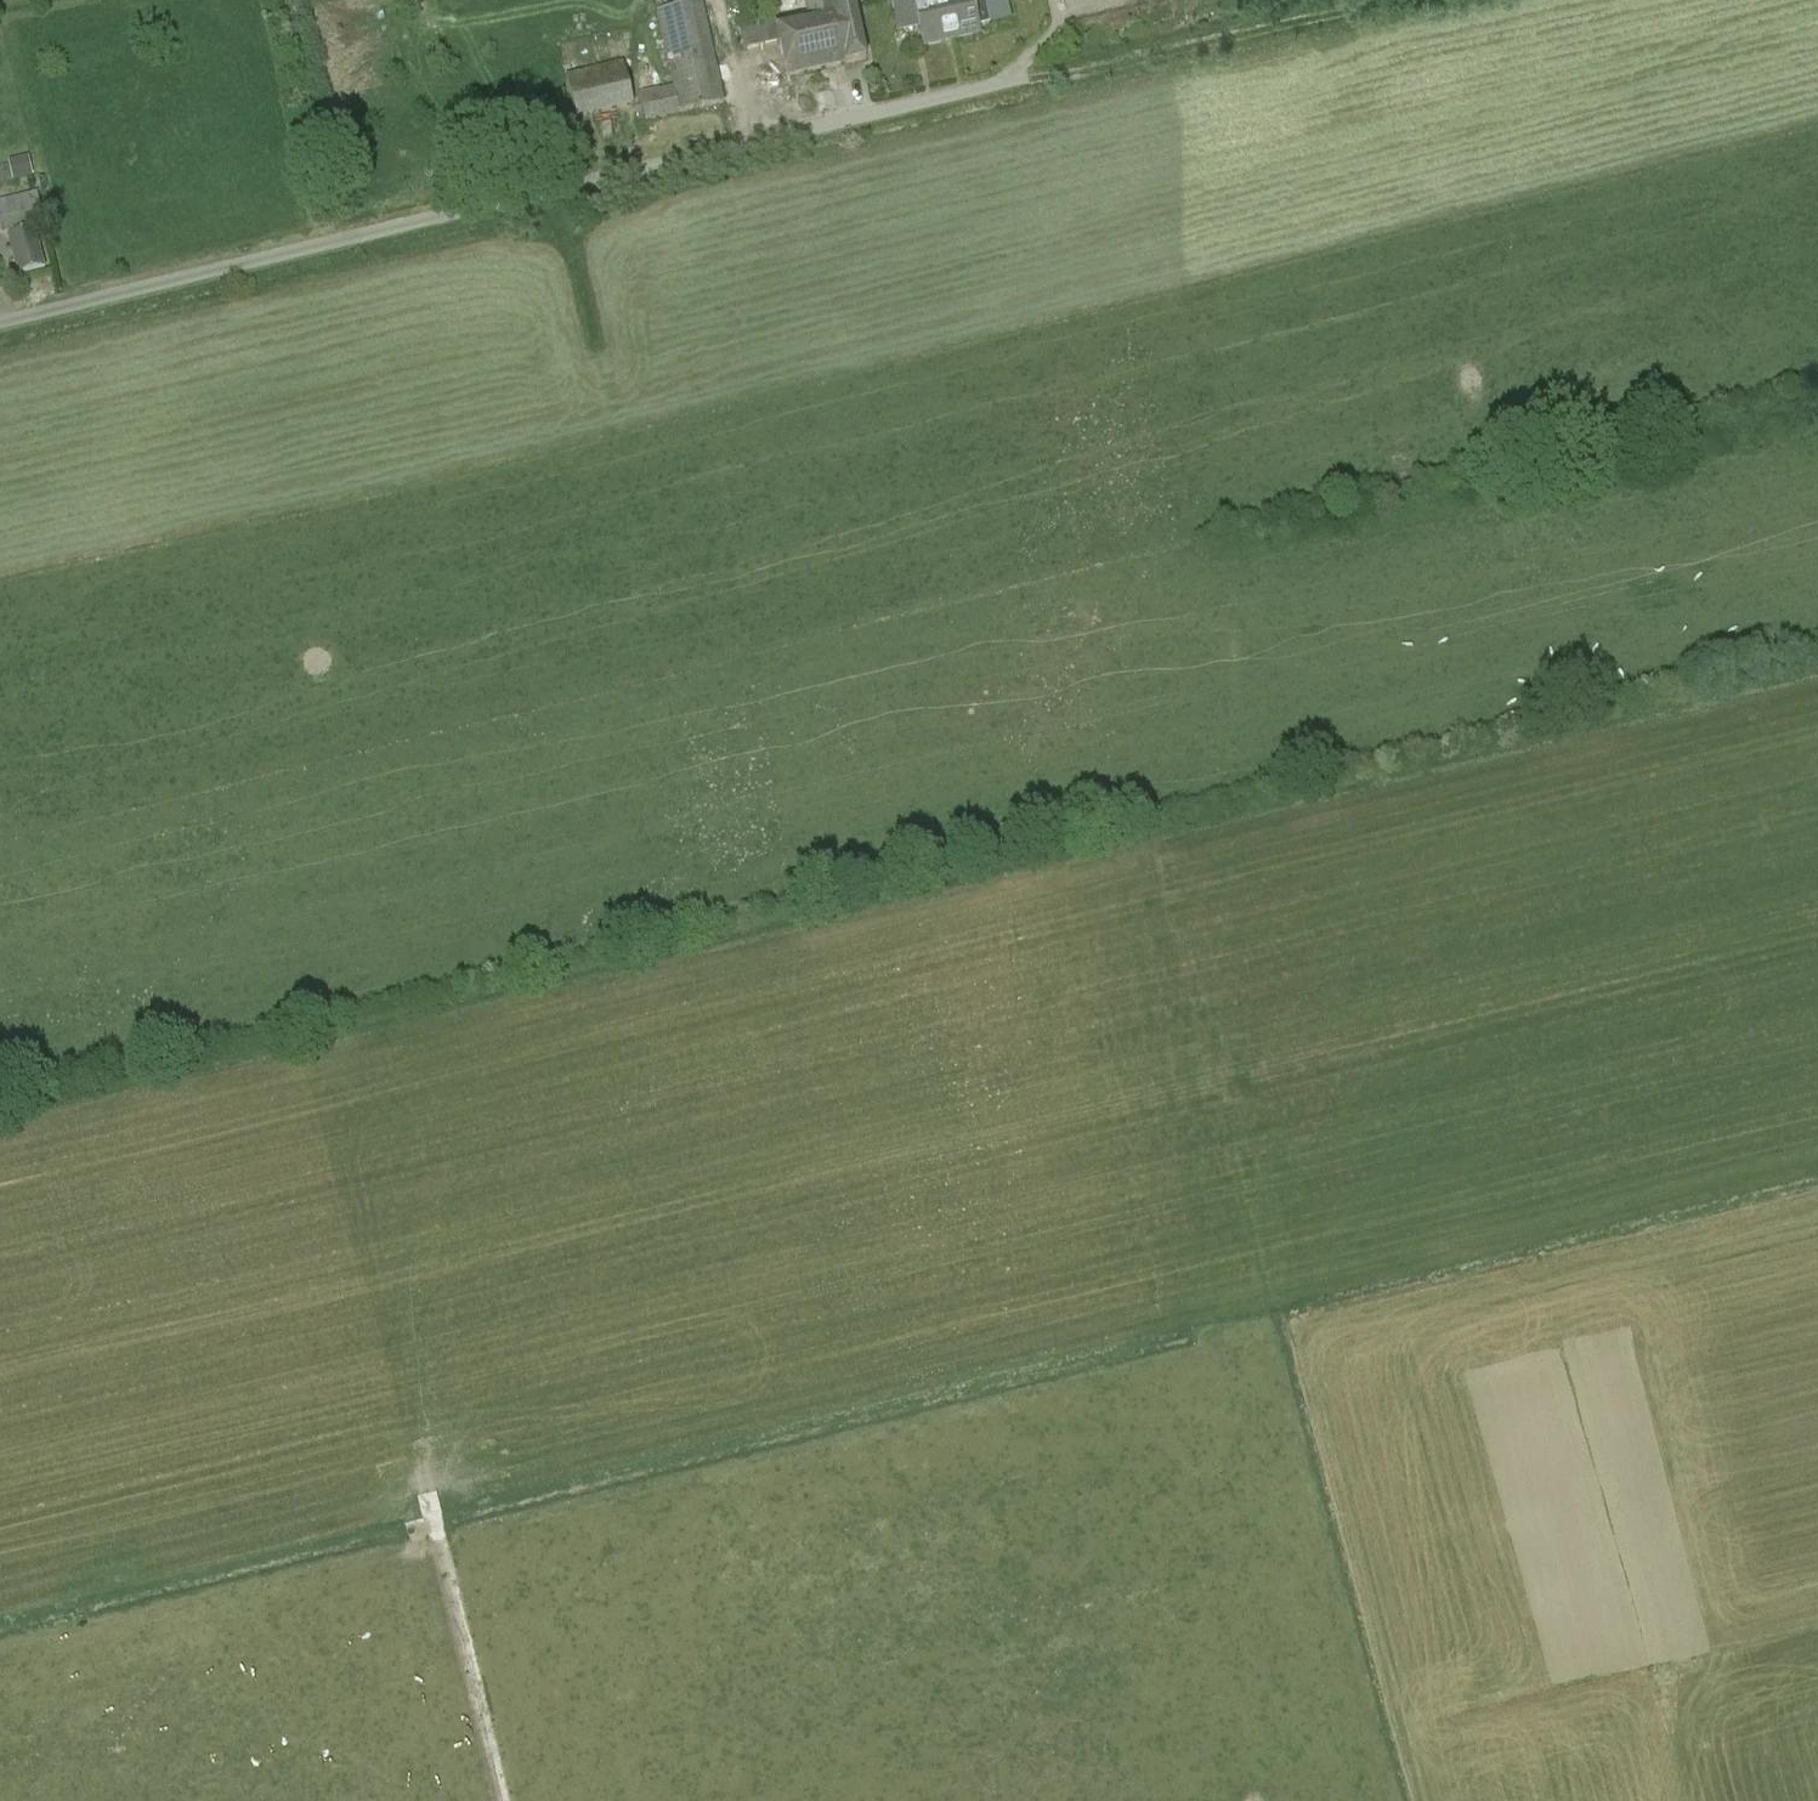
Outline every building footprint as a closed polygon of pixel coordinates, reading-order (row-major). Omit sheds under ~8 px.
[(807,20),(776,26),(774,16),(738,24),(744,51),(778,44),(787,79),(845,66),(867,61),(854,1),(834,5),(833,0),(803,0),(807,20)] [(937,2),(927,4),(926,0),(889,0),(896,31),(919,26),(923,47),(955,40),(979,35),(977,28),(989,26),(984,0),(937,0),(937,2)] [(672,86),(639,93),(642,105),(645,123),(679,117),(679,114),(725,104),(702,2),(656,13),(666,60),(672,86)] [(624,69),(622,62),(602,67),(565,77),(576,121),(633,107),(624,69)] [(12,181),(32,175),(27,155),(6,161),(12,181)] [(1,235),(44,224),(36,192),(0,202),(0,232),(1,235)] [(34,231),(8,238),(18,276),(44,269),(34,231)]
